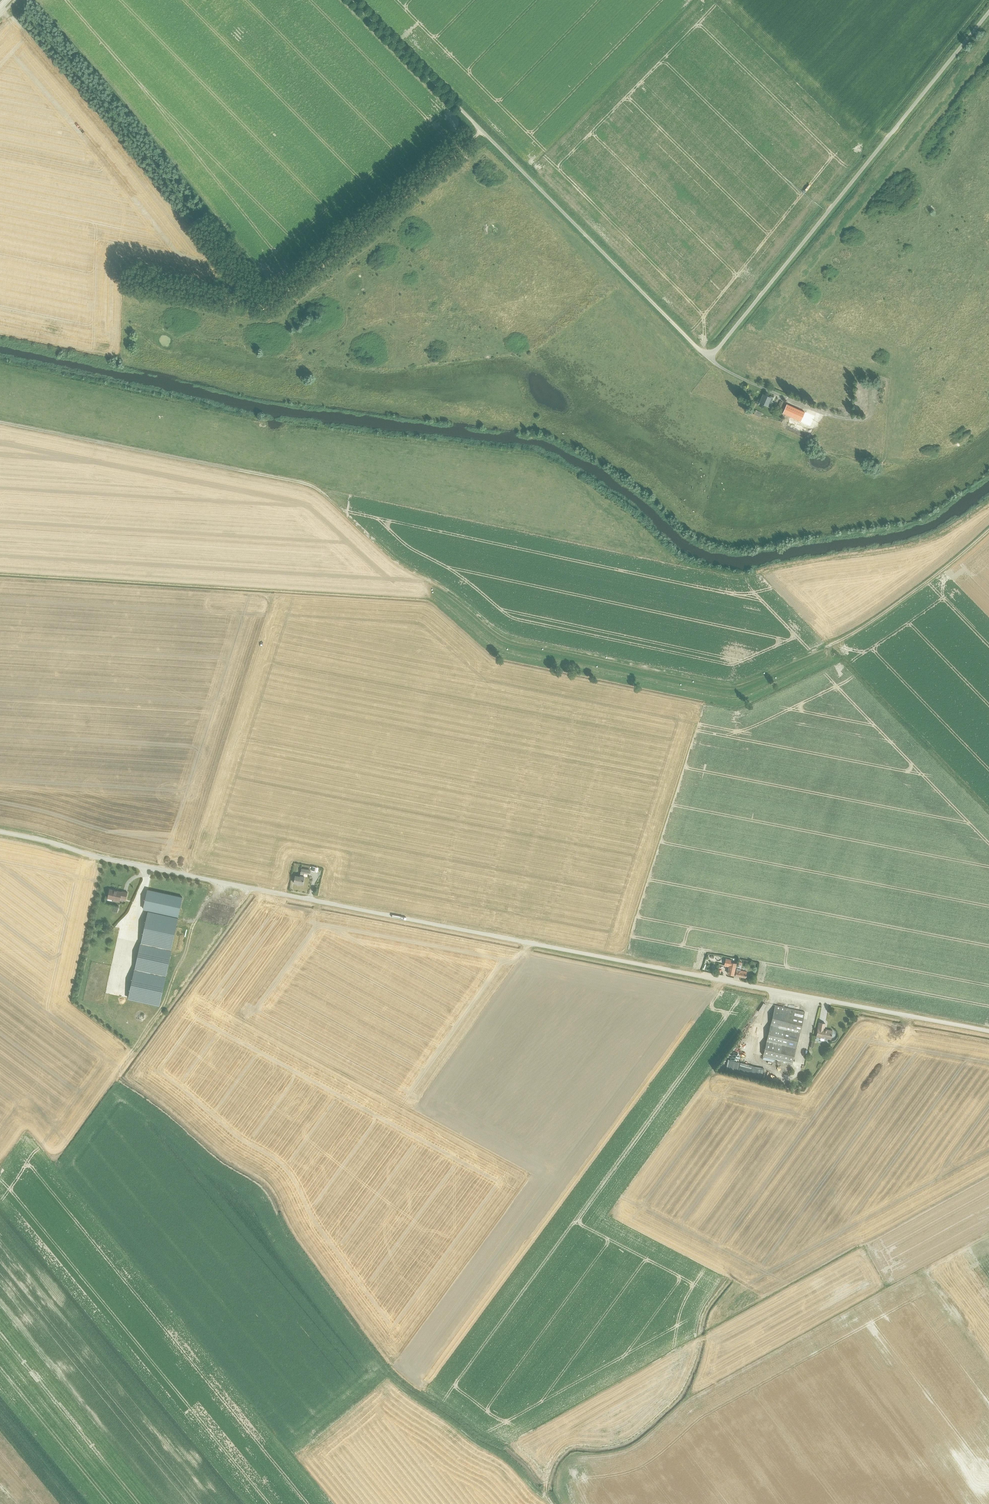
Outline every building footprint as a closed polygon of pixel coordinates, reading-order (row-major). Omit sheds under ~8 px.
[(773,402),(771,402),(773,398),(770,397),(763,394),(759,403),(770,408),(773,402)] [(786,404),(782,413),(800,421),(805,412),(786,404)] [(309,874),(310,870),(301,868),(299,876),(295,875),(293,883),(303,884),(304,876),(303,876),(304,873),(309,874)] [(126,901),(128,892),(122,891),(122,892),(109,889),(107,898),(113,899),(113,901),(119,902),(120,900),(126,901)] [(171,950),(182,897),(148,890),(144,909),(148,910),(141,943),(171,950)] [(165,974),(170,951),(140,945),(136,968),(165,974)] [(733,975),(736,963),(729,962),(729,960),(726,959),(724,965),(729,966),(727,973),(733,975)] [(745,978),(747,971),(736,969),(735,976),(745,978)] [(161,1006),(167,976),(137,970),(131,1000),(161,1006)] [(775,1005),(763,1056),(792,1063),(804,1012),(775,1005)] [(818,1028),(816,1036),(831,1039),(833,1031),(824,1029),(825,1023),(819,1022),(818,1028)]
